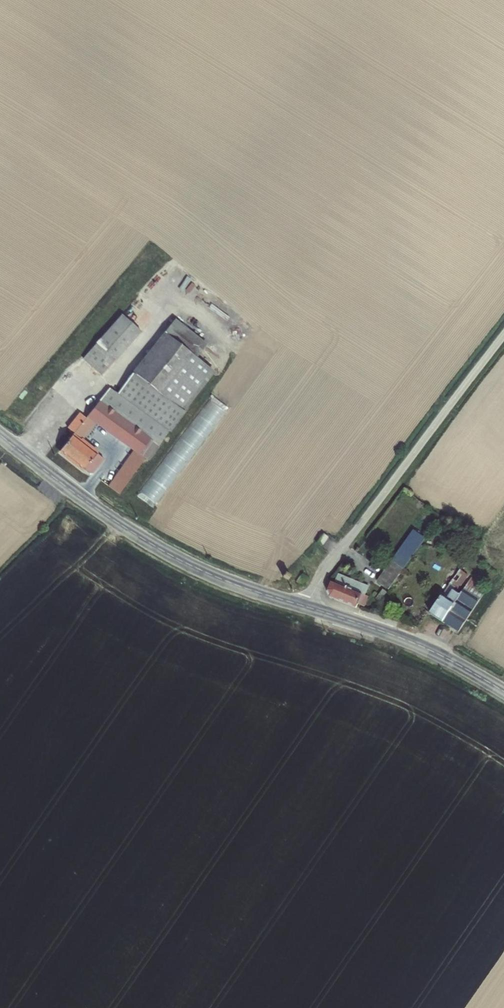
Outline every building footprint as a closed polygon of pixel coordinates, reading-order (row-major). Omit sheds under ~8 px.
[(129,313),(104,342),(123,358),(148,329),(129,313)] [(206,350),(226,362),(232,354),(213,340),(213,341),(181,317),(171,330),(203,354),(206,350)] [(172,394),(191,408),(226,362),(206,350),(203,354),(171,330),(139,371),(140,372),(172,395),(172,394)] [(104,341),(100,346),(115,357),(105,369),(110,373),(123,358),(104,342),(104,341)] [(91,357),(105,369),(115,357),(100,346),(91,357)] [(177,428),(191,408),(172,394),(172,395),(140,372),(126,391),(177,428)] [(156,456),(177,428),(126,391),(117,384),(95,412),(145,449),(117,486),(125,490),(153,454),(156,456)] [(210,397),(142,496),(159,507),(227,408),(210,397)] [(99,468),(109,457),(86,439),(100,421),(93,415),(65,449),(94,470),(99,468)] [(323,541),(329,532),(324,528),(318,538),(323,541)] [(392,591),(426,536),(412,528),(379,582),(392,591)] [(475,571),(463,563),(461,566),(473,574),(475,571)] [(461,566),(452,579),(464,587),(467,582),(459,576),(462,573),(470,578),(473,574),(461,566)] [(466,594),(448,621),(463,631),(492,587),(477,577),(466,594)] [(339,582),(336,581),(332,590),(335,597),(362,607),(363,603),(370,606),(374,596),(342,584),(343,581),(340,580),(339,582)] [(435,612),(448,621),(466,594),(458,589),(452,598),(447,594),(435,612)]
